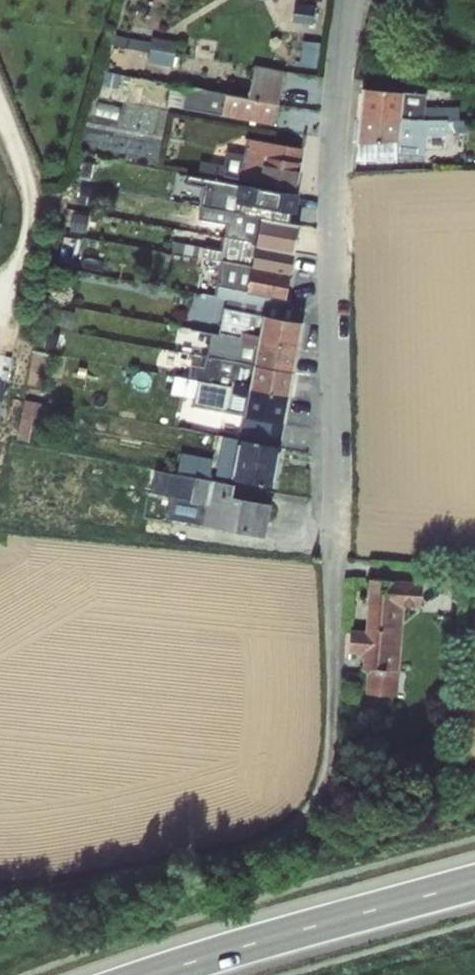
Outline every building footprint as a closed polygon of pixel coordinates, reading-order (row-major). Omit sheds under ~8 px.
[(250,93),(226,90),(222,114),(278,122),(286,66),(254,61),(250,93)] [(216,107),(216,89),(177,87),(176,105),(216,107)] [(359,87),(357,155),(428,157),(429,133),(448,134),(448,117),(462,117),(462,103),(429,102),(429,90),(359,87)] [(153,106),(97,98),(90,149),(145,157),(153,106)] [(293,142),(250,134),(241,176),(301,188),(312,128),(306,127),(310,105),(300,103),(293,142)] [(302,211),(302,189),(250,188),(250,210),(302,211)] [(254,218),(250,293),(289,294),(292,230),(312,231),(313,221),(254,218)] [(259,312),(244,438),(289,443),(305,302),(298,301),(296,317),(259,312)] [(197,393),(200,376),(227,380),(239,309),(226,307),(222,332),(214,331),(208,364),(194,361),(192,376),(179,373),(176,390),(197,393)] [(197,400),(223,405),(227,382),(202,377),(197,400)] [(9,381),(0,380),(0,433),(9,381)] [(236,441),(234,480),(279,483),(281,444),(236,441)] [(168,516),(268,534),(273,501),(231,494),(234,481),(213,477),(217,454),(184,449),(181,470),(158,466),(154,489),(172,493),(168,516)] [(367,692),(403,693),(407,603),(423,604),(424,578),(351,575),(347,648),(369,649),(367,692)]
